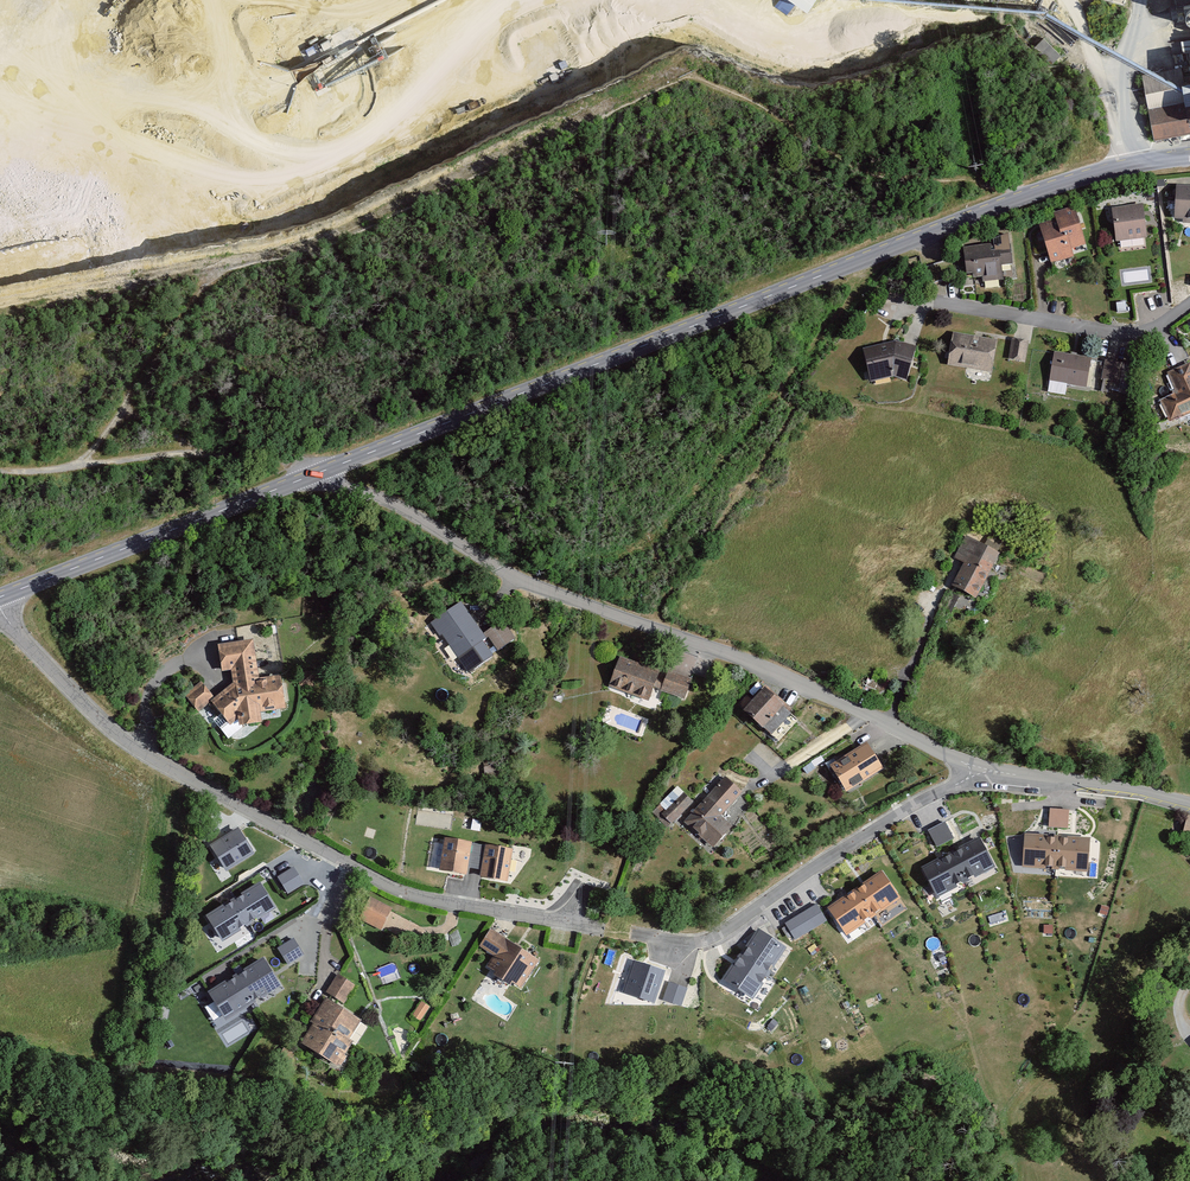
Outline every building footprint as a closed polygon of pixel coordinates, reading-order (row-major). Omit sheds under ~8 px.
[(1044,36),(1034,46),(1052,63),(1062,53),(1044,36)] [(1141,77),(1153,139),(1189,133),(1189,68),(1141,77)] [(1175,185),(1170,219),(1189,222),(1189,187),(1175,185)] [(1144,241),(1139,207),(1109,211),(1113,245),(1144,241)] [(1085,247),(1072,209),(1051,216),(1053,223),(1036,228),(1048,265),(1069,259),(1067,253),(1085,247)] [(990,244),(959,247),(962,275),(978,274),(979,283),(997,281),(996,269),(1009,268),(1006,248),(991,250),(990,244)] [(995,342),(951,333),(945,366),(989,374),(995,342)] [(1027,343),(1009,340),(1006,361),(1024,364),(1027,343)] [(902,383),(912,348),(888,341),(858,350),(868,384),(886,378),(902,383)] [(1091,359),(1051,353),(1046,384),(1086,390),(1091,359)] [(1118,364),(1098,360),(1095,379),(1114,382),(1118,364)] [(1186,364),(1162,373),(1170,395),(1152,402),(1161,423),(1189,412),(1189,374),(1186,364)] [(987,534),(981,547),(961,537),(950,560),(959,564),(946,589),(972,602),(1002,542),(987,534)] [(458,607),(429,626),(461,675),(513,641),(500,622),(478,637),(458,607)] [(252,638),(209,643),(213,674),(227,672),(228,684),(210,699),(197,684),(181,697),(194,713),(205,703),(223,724),(231,718),(232,728),(256,725),(255,715),(285,712),(280,673),(256,676),(252,638)] [(655,672),(617,658),(605,689),(643,703),(655,672)] [(690,680),(666,672),(658,693),(682,702),(690,680)] [(315,690),(316,674),(297,673),(296,689),(315,690)] [(889,688),(870,678),(863,692),(882,702),(889,688)] [(797,715),(765,687),(740,716),(773,744),(797,715)] [(880,772),(866,748),(829,770),(843,794),(880,772)] [(742,793),(722,775),(693,807),(678,794),(657,817),(669,828),(676,821),(709,850),(729,829),(719,820),(742,793)] [(1072,802),(1050,802),(1049,831),(1024,830),(1023,859),(1093,860),(1094,835),(1071,834),(1072,802)] [(1185,816),(1180,835),(1189,838),(1189,817),(1185,816)] [(948,817),(932,824),(942,846),(925,854),(940,889),(998,863),(984,831),(960,841),(948,817)] [(243,824),(213,841),(227,866),(257,849),(243,824)] [(507,851),(440,839),(434,873),(462,878),(464,870),(475,872),(474,880),(500,885),(507,851)] [(291,862),(276,874),(288,891),(304,879),(291,862)] [(903,898),(883,867),(830,901),(850,932),(903,898)] [(222,947),(284,907),(264,875),(201,915),(222,947)] [(817,898),(787,913),(798,935),(828,920),(817,898)] [(378,932),(389,911),(366,900),(356,922),(378,932)] [(792,944),(756,921),(724,968),(760,992),(792,944)] [(539,961),(488,930),(476,948),(489,956),(479,972),(518,995),(539,961)] [(293,933),(277,944),(289,962),(305,950),(293,933)] [(670,958),(632,950),(624,991),(684,1003),(688,980),(667,976),(670,958)] [(222,1025),(284,985),(264,953),(201,993),(222,1025)] [(352,988),(333,976),(322,994),(341,1005),(352,988)] [(422,1019),(431,1005),(423,1000),(414,1014),(422,1019)] [(357,1023),(322,1002),(296,1047),(335,1070),(349,1046),(345,1043),(357,1023)]
